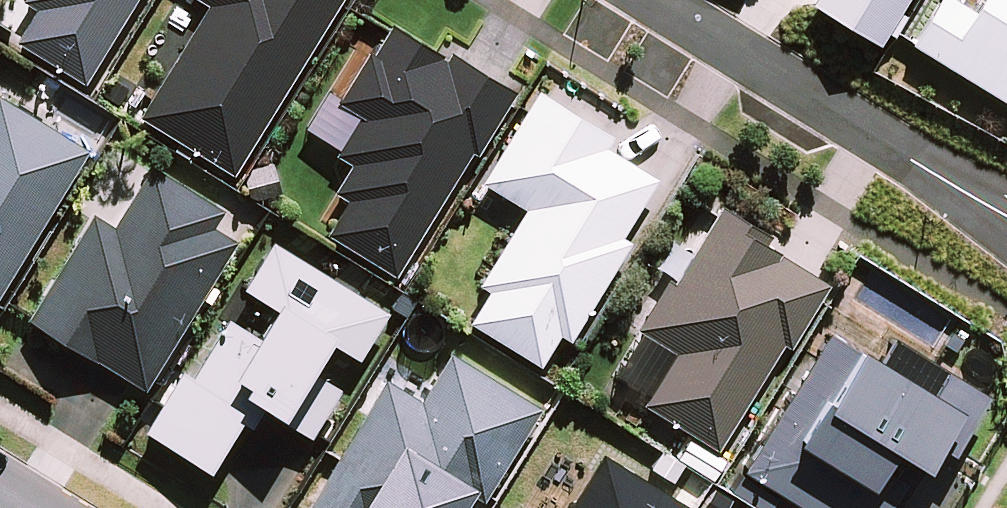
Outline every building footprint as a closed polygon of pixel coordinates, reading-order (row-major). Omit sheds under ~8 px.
[(16,41),(86,84),(137,0),(8,0),(10,1),(0,18),(0,27),(18,38),(16,41)] [(140,116),(236,177),(344,0),(197,0),(209,8),(140,116)] [(810,5),(880,47),(909,0),(813,0),(810,5)] [(908,45),(1006,105),(1006,0),(980,0),(974,10),(958,0),(936,0),(908,45)] [(517,94),(451,53),(446,61),(442,59),(444,56),(392,24),(373,54),(368,51),(340,98),(328,90),(304,128),(339,150),(336,156),(351,165),(333,192),(348,202),(328,234),(398,277),(474,153),(478,157),(517,94)] [(538,91),(481,183),(526,210),(478,286),(489,292),(470,323),(542,367),(561,336),(571,341),(632,243),(623,237),(660,179),(608,148),(614,138),(538,91)] [(89,152),(0,97),(0,297),(89,152)] [(93,215),(28,320),(104,368),(105,366),(146,392),(238,243),(214,229),(226,212),(151,168),(115,228),(93,215)] [(667,279),(637,329),(641,331),(615,373),(651,396),(645,406),(718,451),(784,346),(791,350),(831,285),(767,246),(773,237),(724,207),(675,284),(667,279)] [(183,371),(146,433),(211,474),(243,423),(252,428),(264,406),(273,412),(271,415),(313,439),(342,389),(313,372),(331,343),(361,361),(390,312),(273,241),(243,289),(277,309),(258,337),(229,319),(193,378),(183,371)] [(890,337),(877,360),(829,332),(742,471),(802,507),(890,507),(906,482),(884,470),(895,452),(926,470),(938,448),(954,456),(989,396),(890,337)] [(690,438),(677,458),(713,481),(726,461),(690,438)] [(685,466),(662,451),(651,469),(674,484),(685,466)] [(603,455),(571,507),(686,507),(687,506),(603,455)] [(731,491),(758,507),(772,507),(778,498),(742,476),(731,491)]
